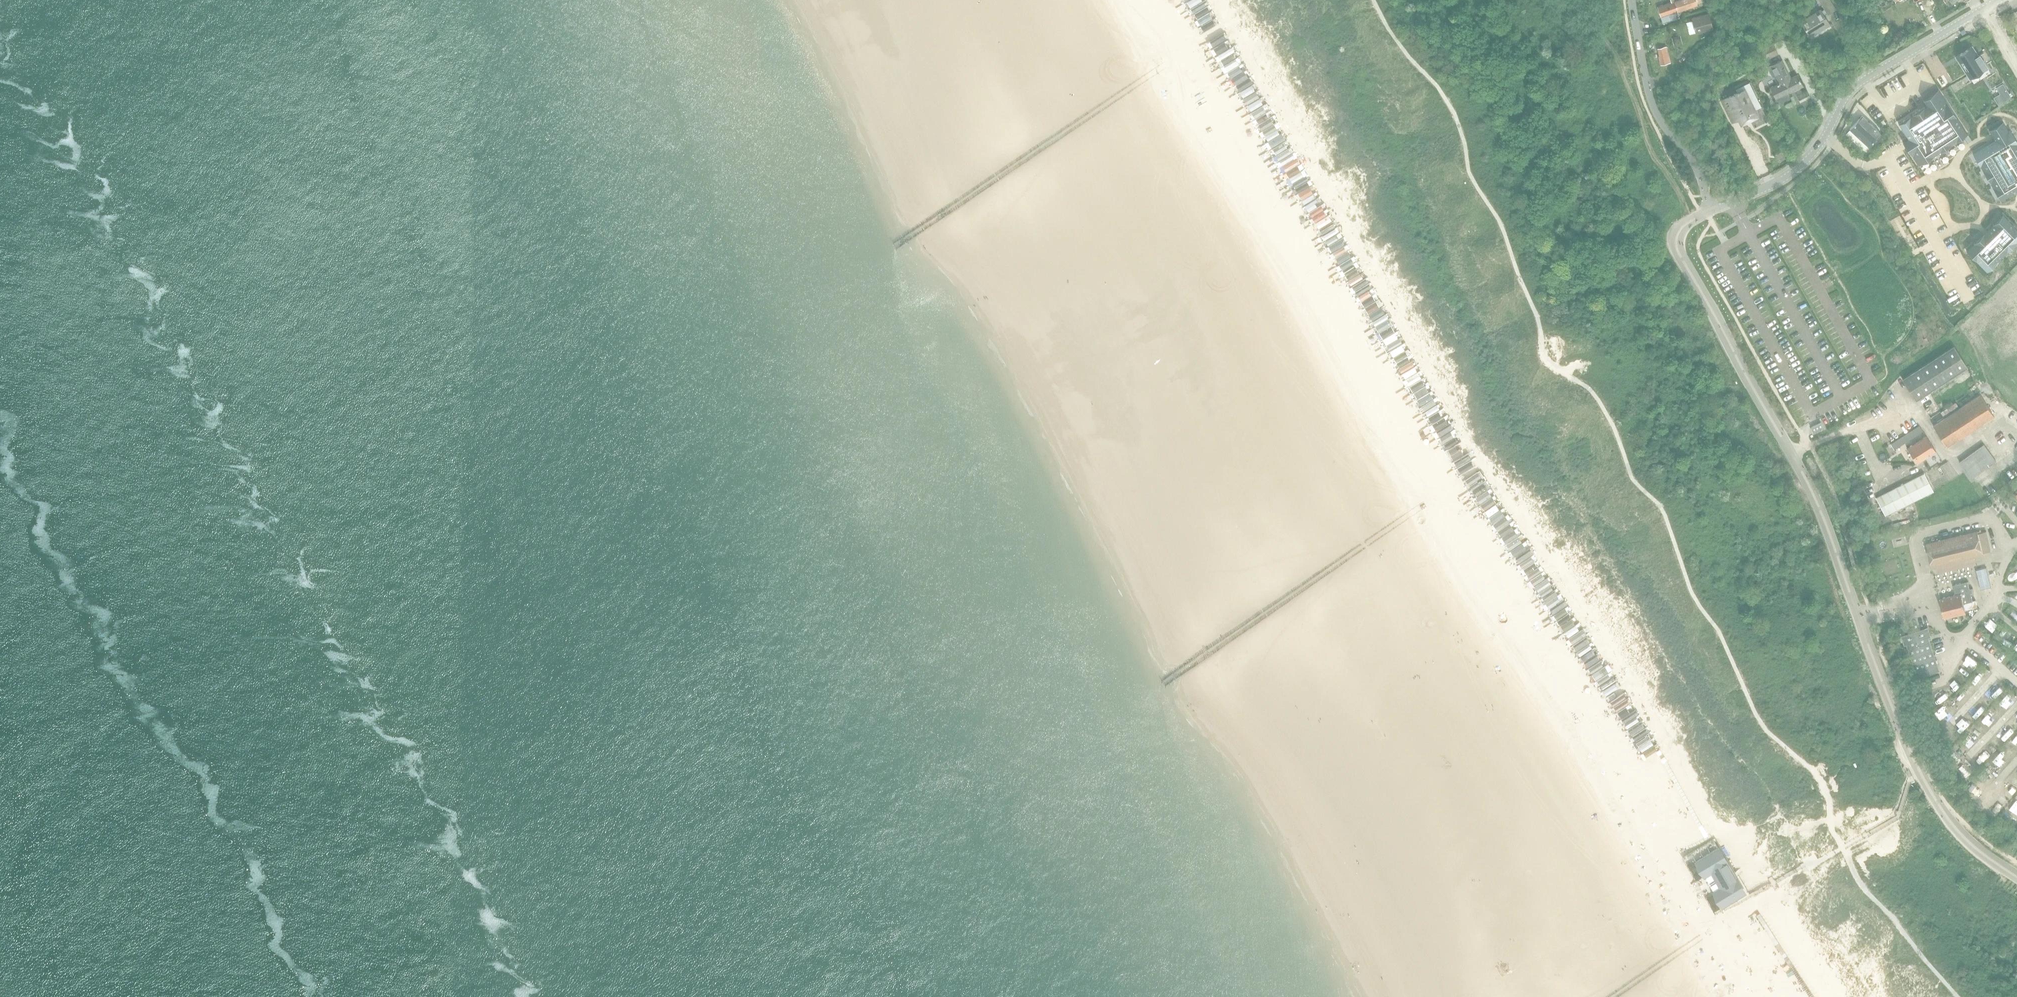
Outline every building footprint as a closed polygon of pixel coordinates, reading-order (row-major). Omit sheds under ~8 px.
[(1677,11),(1674,0),(1658,6),(1663,23),(1680,17),(1677,11)] [(1702,2),(1701,0),(1674,0),(1677,11),(1702,2)] [(1836,9),(1830,0),(1820,0),(1825,8),(1822,10),(1821,9),(1801,21),(1806,30),(1807,29),(1810,34),(1822,27),(1823,29),(1830,24),(1824,14),(1827,12),(1828,13),(1836,9)] [(1698,33),(1714,27),(1711,18),(1708,9),(1697,13),(1700,22),(1695,24),(1698,33)] [(1759,47),(1765,59),(1778,53),(1773,41),(1759,47)] [(1972,46),(1957,56),(1970,77),(1987,66),(1979,55),(1978,56),(1972,46)] [(1661,64),(1671,62),(1668,50),(1665,51),(1664,47),(1658,48),(1660,56),(1659,56),(1661,64)] [(1794,90),(1803,86),(1797,74),(1791,77),(1782,60),(1768,67),(1773,77),(1776,76),(1779,83),(1771,87),(1776,97),(1793,89),(1794,90)] [(1749,119),(1747,114),(1760,106),(1748,81),(1735,88),(1737,92),(1722,99),(1733,121),(1739,118),(1741,123),(1749,119)] [(2003,83),(1997,87),(2005,100),(2011,97),(2003,83)] [(1910,115),(1899,123),(1908,137),(1903,141),(1908,149),(1907,153),(1912,158),(1918,166),(1928,165),(1933,158),(1940,154),(1946,153),(1952,146),(1956,143),(1961,142),(1967,136),(1940,91),(1925,101),(1926,104),(1924,106),(1913,114),(1913,113),(1910,115)] [(1862,116),(1853,125),(1850,129),(1868,146),(1881,133),(1862,116)] [(1976,150),(1983,163),(1980,165),(1983,170),(1986,168),(1993,180),(1990,182),(1993,187),(1996,185),(2004,198),(2016,190),(2016,143),(2015,145),(2007,131),(2008,130),(2005,124),(1990,132),(1995,139),(1976,150)] [(1966,249),(1976,259),(1984,267),(1993,258),(1996,261),(2007,250),(2004,247),(2013,238),(2016,241),(2016,240),(2016,229),(2013,225),(2014,224),(2005,216),(1996,226),(1993,223),(1989,226),(1986,230),(1987,231),(1984,234),(1983,235),(1985,236),(1977,244),(1974,241),(1966,249)] [(1967,366),(1953,345),(1902,379),(1916,399),(1967,366)] [(1994,415),(1980,394),(1933,425),(1947,446),(1994,415)] [(1814,432),(1823,428),(1821,422),(1811,426),(1814,432)] [(1919,425),(1891,444),(1894,449),(1923,430),(1919,425)] [(1936,450),(1926,435),(1907,447),(1917,462),(1936,450)] [(1996,461),(1983,443),(1959,461),(1971,478),(1996,461)] [(1924,472),(1874,496),(1883,514),(1933,490),(1924,472)] [(1977,562),(1975,556),(1984,554),(1983,552),(1989,551),(1986,536),(1980,537),(1978,530),(1927,543),(1933,566),(1937,565),(1938,571),(1977,562)] [(1956,594),(1940,598),(1945,617),(1966,612),(1965,608),(1977,605),(1976,599),(1973,599),(1971,593),(1974,592),(1973,587),(1970,588),(1968,580),(1953,584),(1956,594)] [(1979,590),(1984,593),(1989,584),(1983,581),(1979,590)] [(1928,628),(1902,636),(1905,644),(1907,643),(1913,661),(1918,677),(1939,670),(1929,640),(1928,637),(1930,636),(1928,628)] [(1718,847),(1696,860),(1704,874),(1712,870),(1721,886),(1714,890),(1722,905),(1745,892),(1718,847)]
